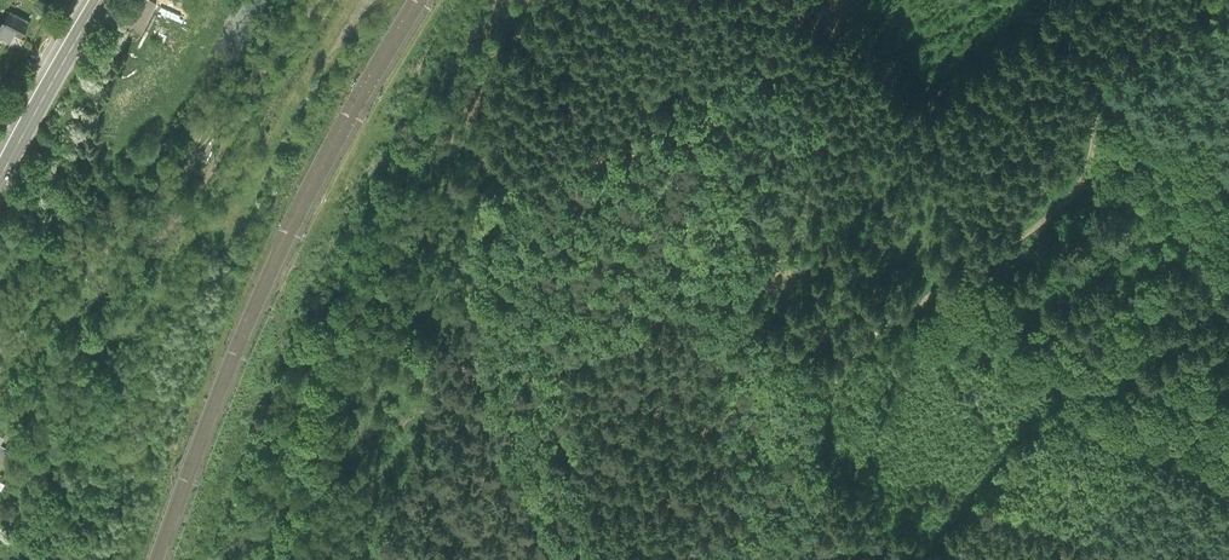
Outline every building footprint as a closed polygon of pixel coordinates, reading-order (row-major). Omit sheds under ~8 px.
[(7,20),(4,19),(1,27),(25,39),(32,23),(13,14),(12,16),(10,15),(7,20)] [(164,23),(153,40),(160,45),(171,27),(164,23)] [(6,41),(9,36),(0,31),(0,39),(6,41)] [(3,449),(8,451),(12,442),(5,438),(0,448),(0,447),(0,455),(3,449)] [(6,474),(1,481),(7,485),(12,478),(6,474)]
